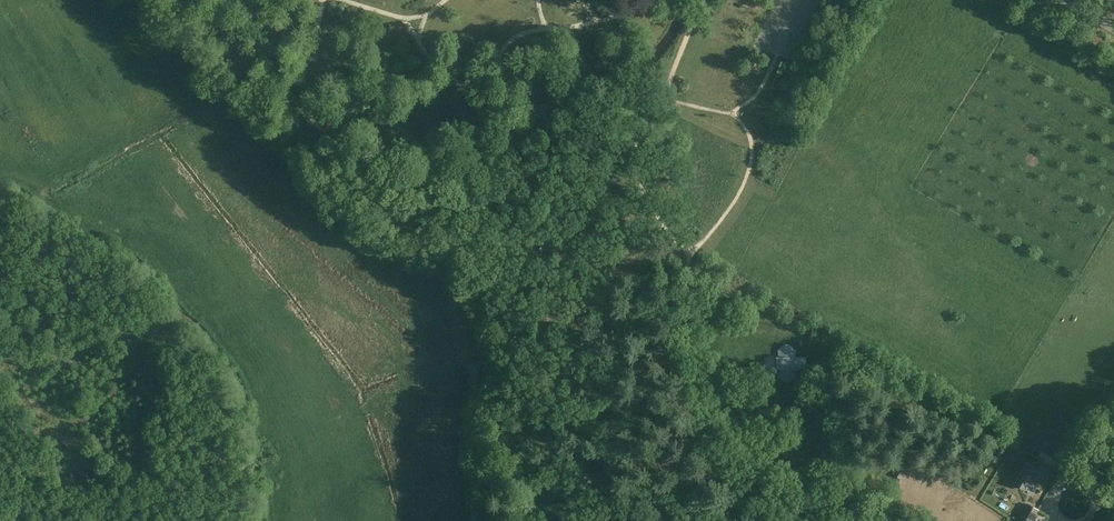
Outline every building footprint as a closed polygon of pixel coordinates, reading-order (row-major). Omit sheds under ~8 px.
[(789,346),(784,346),(779,351),(779,358),(777,358),(777,369),(779,369),(779,376),(784,381),(790,381),(795,376),(795,368),(804,368),(804,358),(794,358),(794,350),(789,346)] [(1026,464),(1015,484),(1025,489),(1028,483),(1035,486),(1042,473),(1026,464)] [(898,466),(893,475),(902,479),(907,471),(898,466)] [(1039,510),(1028,503),(1018,520),(1033,520),(1039,510)]
